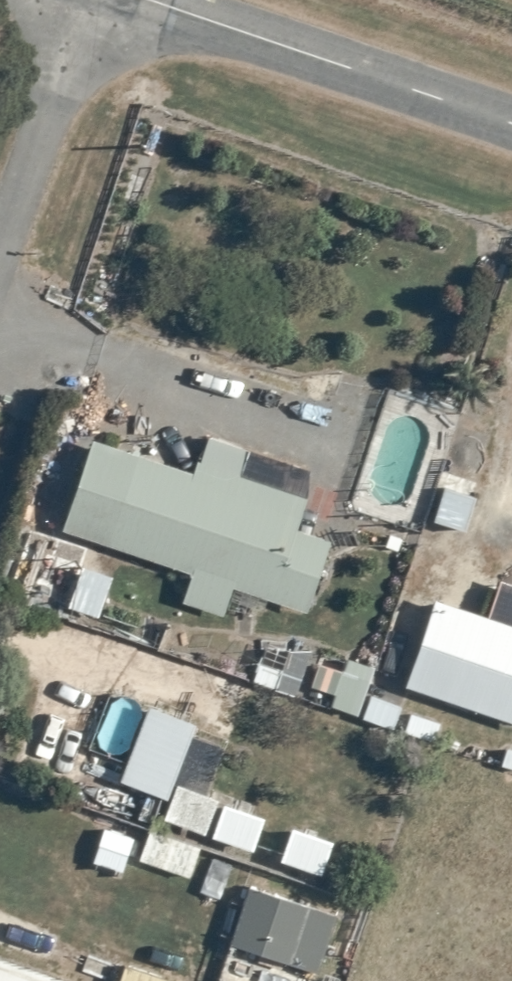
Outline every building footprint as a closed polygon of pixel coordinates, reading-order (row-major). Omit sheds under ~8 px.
[(197,461),(194,473),(92,440),(62,531),(193,574),(182,602),(223,617),(233,587),(235,588),(228,609),(262,615),(267,599),(307,613),(331,540),(297,529),(308,496),(197,461)] [(468,517),(479,484),(449,474),(438,507),(468,517)] [(113,577),(83,566),(67,608),(99,619),(113,577)] [(403,687),(511,725),(511,584),(499,580),(486,616),(434,598),(403,687)] [(357,715),(374,667),(348,658),(343,673),(319,664),(311,686),(335,695),(331,706),(357,715)] [(254,682),(277,690),(284,671),(260,663),(254,682)] [(401,705),(373,695),(364,719),(392,729),(401,705)] [(196,723),(147,706),(119,782),(167,800),(173,784),(176,785),(163,819),(206,834),(219,799),(206,795),(223,748),(191,736),(196,723)] [(506,748),(500,767),(511,771),(511,744),(510,749),(506,748)] [(264,818),(224,804),(212,837),(252,851),(264,818)] [(333,841),(291,827),(280,861),(321,876),(333,841)] [(122,873),(134,838),(105,828),(92,862),(122,873)] [(201,847),(150,830),(139,861),(190,878),(201,847)] [(222,870),(203,863),(192,893),(211,900),(222,870)] [(335,916),(249,888),(231,945),(316,973),(335,916)] [(125,966),(120,980),(171,980),(125,966)]
